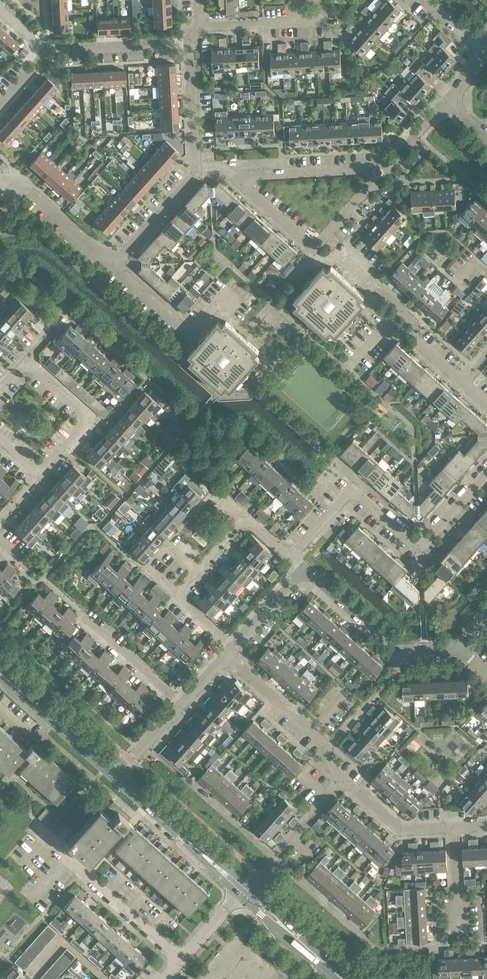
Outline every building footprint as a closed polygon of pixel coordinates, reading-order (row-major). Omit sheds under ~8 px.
[(52,11),(67,10),(66,0),(51,0),(52,11)] [(217,0),(217,12),(237,11),(238,17),(259,16),(258,9),(249,10),(240,11),(239,0),(220,0),(217,0)] [(373,1),(395,21),(403,12),(402,11),(404,8),(398,3),(395,5),(394,4),(396,2),(395,0),(374,0),(373,1)] [(395,21),(373,1),(368,7),(366,5),(364,8),(369,13),(372,10),(374,12),(371,15),(387,29),(395,21)] [(169,4),(152,5),(152,16),(172,15),(172,11),(170,11),(169,4)] [(369,13),(364,8),(361,12),(366,16),(369,13)] [(67,10),(52,11),(52,21),(67,21),(67,10)] [(172,15),(152,16),(153,27),(170,26),(170,19),(172,18),(172,15)] [(387,29),(371,15),(364,24),(380,38),(387,29)] [(129,17),(118,18),(118,32),(130,32),(129,17)] [(107,18),(96,19),(97,34),(108,33),(107,18)] [(118,18),(107,18),(108,33),(118,32),(118,18)] [(67,21),(52,21),(53,33),(68,32),(67,21)] [(380,38),(364,24),(356,32),(372,46),(380,38)] [(354,30),(348,25),(345,29),(351,33),(354,30)] [(2,30),(0,32),(0,48),(10,37),(2,30)] [(452,40),(441,30),(433,38),(436,41),(428,50),(433,54),(450,69),(458,60),(444,48),(452,40)] [(372,46),(356,32),(348,41),(362,53),(363,53),(365,54),(372,46)] [(10,37),(0,48),(8,55),(18,44),(10,37)] [(259,45),(247,46),(248,68),(248,71),(260,70),(259,45)] [(247,46),(235,47),(237,69),(248,68),(247,46)] [(225,72),(224,47),(212,48),(213,73),(225,72)] [(235,47),(224,47),(225,69),(237,69),(235,47)] [(23,48),(18,54),(23,58),(28,53),(23,48)] [(340,49),(328,50),(330,72),(342,71),(340,49)] [(328,50),(317,51),(318,73),(330,72),(328,50)] [(305,51),(294,52),(295,74),(307,73),(305,51)] [(317,51),(305,51),(307,73),(318,73),(317,51)] [(294,52),(282,53),(284,75),(295,74),(294,52)] [(283,66),(282,53),(271,53),(272,78),(284,77),(283,66)] [(418,56),(413,61),(423,69),(427,65),(442,78),(450,69),(433,54),(425,63),(418,56)] [(419,74),(423,69),(413,61),(409,65),(412,68),(405,77),(409,81),(426,96),(433,87),(419,74)] [(174,64),(156,64),(157,76),(175,75),(174,64)] [(124,70),(113,71),(114,86),(125,85),(124,70)] [(113,71),(102,72),(103,86),(114,86),(113,71)] [(92,72),(81,73),(82,88),(93,87),(92,72)] [(102,72),(92,72),(93,87),(103,86),(102,72)] [(81,73),(70,73),(71,88),(82,88),(81,73)] [(175,75),(157,76),(157,86),(175,85),(175,75)] [(47,78),(39,86),(51,96),(58,88),(47,78)] [(394,83),(390,87),(399,96),(403,91),(418,104),(426,96),(409,81),(401,90),(394,83)] [(175,85),(157,86),(158,97),(176,96),(175,85)] [(51,96),(39,86),(32,94),(43,104),(51,96)] [(285,96),(284,87),(273,87),(273,88),(282,96),(285,96)] [(399,96),(390,87),(385,92),(393,99),(385,108),(402,123),(410,114),(395,101),(399,96)] [(43,104),(32,94),(25,102),(36,112),(43,104)] [(176,96),(158,97),(159,108),(176,107),(176,96)] [(357,101),(357,96),(346,96),(346,102),(346,107),(349,107),(349,102),(351,101),(357,101)] [(36,112),(25,102),(18,110),(29,120),(36,112)] [(176,107),(159,108),(159,119),(177,118),(176,107)] [(29,120),(18,110),(10,118),(22,128),(29,120)] [(216,111),(216,117),(217,138),(228,138),(229,138),(228,116),(227,116),(227,110),(216,111)] [(274,113),(262,114),(263,136),(275,135),(275,132),(274,113)] [(262,114),(251,115),(252,137),(263,136),(262,114)] [(239,115),(228,116),(229,138),(240,137),(239,115)] [(251,115),(239,115),(240,137),(252,137),(251,115)] [(369,116),(358,117),(360,143),(371,143),(370,117),(369,117),(369,116)] [(59,124),(60,125),(66,130),(69,126),(65,124),(68,120),(65,117),(59,124)] [(358,121),(347,122),(348,144),(360,143),(358,117),(358,121)] [(382,120),(372,120),(372,117),(370,117),(371,143),(383,142),(382,120)] [(22,128),(10,118),(3,126),(15,136),(22,128)] [(177,118),(159,119),(160,130),(177,129),(177,118)] [(337,145),(336,122),(324,123),(325,145),(337,145)] [(347,122),(336,122),(337,145),(348,144),(347,122)] [(324,123),(313,124),(314,146),(325,145),(324,123)] [(301,124),(289,125),(283,126),(284,139),(290,139),(291,147),(302,146),(301,124)] [(313,124),(301,124),(302,146),(314,146),(313,124)] [(3,126),(0,130),(0,138),(7,145),(15,136),(3,126)] [(165,140),(158,149),(171,161),(179,152),(165,140)] [(98,159),(101,155),(95,149),(92,153),(98,159)] [(171,161),(158,149),(151,157),(164,169),(171,161)] [(41,151),(29,164),(37,172),(49,159),(41,151)] [(164,169),(151,157),(143,165),(157,177),(164,169)] [(49,159),(37,172),(45,179),(57,166),(49,159)] [(157,177),(143,165),(136,173),(149,185),(157,177)] [(57,166),(45,179),(53,186),(65,173),(57,166)] [(65,173),(53,186),(61,193),(73,180),(65,173)] [(149,185),(136,173),(129,181),(142,193),(149,185)] [(73,180),(61,193),(69,201),(81,188),(73,180)] [(142,193),(129,181),(122,189),(135,201),(142,193)] [(220,182),(219,182),(215,186),(216,205),(217,204),(224,206),(231,213),(241,201),(220,182)] [(452,189),(446,189),(444,189),(445,208),(456,208),(455,189),(464,188),(464,182),(452,182),(452,189)] [(206,183),(205,183),(187,204),(198,214),(204,208),(201,205),(205,200),(211,205),(210,192),(213,192),(212,186),(210,186),(206,183)] [(431,190),(424,190),(422,191),(423,210),(423,216),(434,215),(433,190),(435,190),(435,183),(430,184),(431,190)] [(441,189),(435,190),(433,190),(434,215),(435,215),(434,209),(445,208),(444,189),(446,189),(445,183),(441,183),(441,189)] [(412,210),(423,210),(422,191),(424,190),(424,184),(420,184),(420,191),(411,191),(412,210)] [(135,201),(122,189),(115,197),(128,209),(135,201)] [(469,205),(462,213),(458,218),(466,225),(483,206),(485,208),(486,205),(486,201),(486,200),(481,205),(475,199),(474,199),(471,196),(466,202),(469,205)] [(128,209),(115,197),(107,205),(121,217),(128,209)] [(394,202),(389,198),(386,201),(391,205),(387,210),(385,212),(399,224),(407,216),(393,204),(394,202)] [(80,205),(74,200),(71,204),(77,209),(80,205)] [(241,201),(231,213),(228,215),(236,222),(250,206),(247,203),(245,205),(241,201)] [(198,214),(187,204),(183,208),(181,207),(178,210),(194,225),(201,217),(198,214)] [(121,217),(107,205),(100,213),(114,225),(121,217)] [(250,206),(236,222),(244,229),(257,215),(252,210),(254,209),(250,206)] [(385,212),(387,210),(382,206),(379,209),(384,213),(379,218),(378,220),(392,232),(399,224),(385,212)] [(466,225),(467,225),(471,221),(478,227),(486,218),(486,210),(485,208),(483,206),(466,225)] [(194,225),(178,210),(175,213),(177,215),(172,220),(186,233),(194,225)] [(114,225),(100,213),(93,221),(106,233),(114,225)] [(378,220),(379,218),(375,214),(372,217),(377,222),(372,226),(371,228),(385,241),(392,232),(378,220)] [(257,215),(244,229),(252,237),(267,221),(264,218),(262,220),(257,215)] [(478,227),(474,232),(482,240),(483,238),(486,234),(486,218),(478,227)] [(186,233),(172,220),(168,225),(166,223),(163,227),(179,241),(186,233)] [(267,221),(252,237),(261,244),(273,230),(268,225),(270,223),(267,221)] [(371,228),(372,226),(368,222),(365,225),(369,230),(363,236),(378,249),(385,241),(371,228)] [(179,241),(163,227),(160,230),(162,231),(157,237),(169,247),(171,249),(179,241)] [(273,230),(261,244),(269,251),(283,235),(280,232),(278,234),(273,230)] [(230,234),(226,238),(231,242),(235,238),(230,234)] [(283,235),(269,251),(277,259),(289,244),(285,240),(286,238),(283,235)] [(139,271),(160,290),(171,278),(165,273),(162,275),(157,271),(161,267),(161,259),(156,255),(160,251),(163,254),(169,247),(157,237),(139,257),(142,261),(143,267),(139,271)] [(197,242),(202,246),(207,241),(202,237),(197,242)] [(289,244),(277,259),(285,266),(299,250),(296,246),(294,248),(289,244)] [(194,255),(198,251),(193,246),(189,250),(194,255)] [(194,255),(189,250),(186,255),(191,259),(194,255)] [(378,266),(383,271),(388,265),(383,261),(378,266)] [(389,276),(398,284),(414,265),(411,262),(407,266),(404,268),(400,264),(389,276)] [(191,272),(195,267),(191,264),(187,269),(191,272)] [(414,265),(398,284),(406,291),(419,276),(414,272),(418,268),(414,265),(415,264),(414,265)] [(364,296),(343,276),(331,266),(329,269),(327,269),(323,266),(294,300),(297,302),(297,304),(294,307),(308,320),(307,321),(312,326),(313,324),(327,337),(330,334),(332,333),(335,336),(365,303),(362,301),(362,299),(364,296)] [(173,276),(171,278),(160,290),(165,294),(164,296),(167,300),(181,283),(173,276)] [(419,276),(406,291),(414,298),(430,280),(427,277),(423,281),(419,276)] [(476,286),(480,290),(486,283),(482,279),(476,286)] [(430,280),(414,298),(422,305),(434,291),(432,293),(425,287),(427,285),(430,287),(434,283),(430,280)] [(181,283),(167,300),(171,303),(172,301),(177,305),(189,291),(181,283)] [(189,291),(177,305),(181,309),(180,311),(183,314),(202,294),(193,286),(189,291)] [(434,291),(422,305),(430,313),(449,291),(446,288),(439,296),(434,291)] [(449,291),(430,313),(438,320),(449,308),(444,304),(453,294),(449,291)] [(19,300),(12,309),(25,321),(29,316),(36,322),(39,318),(19,300)] [(7,305),(0,313),(4,317),(25,335),(28,331),(21,325),(25,321),(12,309),(7,305)] [(484,309),(481,306),(473,314),(474,315),(486,326),(486,311),(484,309)] [(474,315),(467,322),(470,325),(482,336),(486,330),(486,326),(474,315)] [(0,322),(0,327),(11,337),(15,333),(21,339),(25,335),(4,317),(0,322)] [(448,329),(452,321),(446,318),(442,326),(448,329)] [(218,321),(209,331),(188,355),(189,362),(204,374),(202,376),(207,381),(209,379),(223,392),(230,391),(242,378),(244,379),(249,373),(247,372),(260,358),(257,355),(257,353),(259,350),(226,321),(223,324),(221,324),(218,321)] [(69,324),(58,337),(56,336),(52,341),(62,350),(78,332),(69,324)] [(482,336),(470,325),(463,333),(475,344),(482,336)] [(10,351),(13,347),(7,342),(11,337),(0,327),(0,342),(10,351)] [(475,344),(463,333),(459,330),(452,338),(467,352),(475,344)] [(74,352),(86,339),(78,332),(62,350),(70,357),(74,352)] [(86,339),(74,352),(82,360),(94,346),(86,339)] [(398,341),(384,357),(393,364),(405,350),(401,346),(402,344),(398,341)] [(0,349),(7,355),(10,351),(0,342),(0,349)] [(94,346),(82,360),(90,367),(102,353),(94,346)] [(405,350),(393,364),(401,372),(415,355),(412,352),(410,354),(405,350)] [(102,353),(90,367),(95,371),(91,376),(94,379),(110,361),(102,353)] [(415,355),(401,372),(409,379),(421,365),(417,360),(418,358),(415,355)] [(49,357),(43,364),(46,367),(53,360),(49,357)] [(113,357),(110,361),(94,379),(97,381),(102,386),(118,368),(114,365),(118,361),(113,357)] [(53,360),(46,367),(49,370),(56,363),(53,360)] [(421,365),(409,379),(417,386),(431,370),(428,367),(426,369),(421,365)] [(118,368),(102,386),(107,390),(109,390),(111,392),(129,372),(126,368),(125,369),(123,372),(118,368)] [(431,370),(417,386),(425,393),(437,379),(433,375),(434,373),(431,370)] [(66,371),(59,379),(62,382),(69,374),(66,371)] [(129,372),(111,392),(113,394),(113,395),(118,399),(120,399),(135,383),(130,378),(132,375),(133,376),(133,375),(129,372)] [(69,374),(62,382),(65,385),(72,377),(69,374)] [(386,377),(376,387),(381,392),(391,382),(386,377)] [(437,379),(425,393),(433,400),(447,384),(444,381),(442,383),(437,379)] [(389,400),(398,388),(393,384),(384,396),(389,400)] [(447,384),(433,400),(441,408),(454,394),(449,389),(451,387),(447,384)] [(82,386),(75,393),(78,396),(85,389),(82,386)] [(85,389),(78,396),(82,399),(88,392),(85,389)] [(399,390),(395,394),(400,399),(404,394),(399,390)] [(157,412),(161,407),(144,391),(137,400),(157,418),(159,419),(162,416),(157,412)] [(454,394),(441,408),(449,415),(464,399),(460,396),(459,398),(454,394)] [(464,399),(449,415),(458,423),(460,420),(470,408),(465,404),(467,402),(464,399)] [(94,410),(101,403),(98,400),(91,407),(94,410)] [(157,418),(137,400),(130,408),(143,419),(147,423),(151,418),(154,421),(157,418)] [(408,400),(405,404),(410,409),(413,405),(408,400)] [(94,410),(98,413),(103,418),(110,411),(101,403),(94,410)] [(143,419),(130,408),(126,412),(123,409),(119,413),(143,434),(145,430),(139,424),(143,419)] [(470,408),(460,420),(468,428),(471,425),(473,427),(469,432),(470,439),(466,444),(467,446),(462,451),(461,452),(473,462),(486,446),(486,423),(470,408)] [(143,434),(119,413),(116,417),(119,420),(115,424),(129,436),(133,431),(140,437),(143,434)] [(435,429),(439,424),(432,417),(427,422),(435,429)] [(129,436),(115,424),(108,432),(128,450),(131,446),(124,440),(129,436)] [(128,450),(108,432),(101,440),(114,452),(118,455),(122,451),(127,455),(130,451),(128,450)] [(110,457),(114,452),(101,440),(94,448),(114,466),(117,462),(112,458),(110,457)] [(344,460),(348,463),(362,447),(353,440),(341,454),(346,458),(344,460)] [(385,452),(391,445),(387,442),(381,448),(385,452)] [(249,445),(237,458),(245,466),(257,452),(249,445)] [(400,453),(392,446),(388,451),(396,458),(400,453)] [(362,447),(348,463),(351,466),(353,464),(357,468),(370,454),(362,447)] [(114,466),(94,448),(86,456),(99,468),(104,463),(106,465),(111,469),(114,466),(115,467),(114,466)] [(459,449),(452,457),(468,472),(471,468),(469,467),(473,462),(461,452),(462,451),(459,449)] [(257,452),(245,466),(253,473),(265,459),(257,452)] [(370,454),(357,468),(362,473),(360,475),(364,478),(378,462),(370,454)] [(468,472),(452,457),(444,466),(458,478),(463,473),(465,475),(468,472)] [(265,459),(253,473),(249,477),(257,485),(261,480),(273,467),(265,459)] [(413,463),(409,460),(403,468),(406,471),(413,463)] [(378,462),(364,478),(367,481),(369,479),(374,483),(386,469),(378,462)] [(73,464),(66,473),(86,491),(88,488),(86,485),(91,479),(87,475),(86,476),(73,464)] [(138,470),(142,473),(147,468),(143,464),(138,470)] [(458,478),(444,466),(437,474),(453,488),(456,485),(454,483),(458,478)] [(273,467),(261,480),(269,487),(281,474),(273,467)] [(386,469),(374,483),(379,487),(377,489),(380,492),(395,476),(386,469)] [(132,477),(136,480),(140,476),(136,472),(132,477)] [(86,491),(66,473),(58,481),(72,492),(71,493),(76,497),(80,492),(82,494),(86,491)] [(203,490),(185,473),(173,486),(193,504),(201,496),(199,495),(203,490)] [(281,474),(269,487),(277,494),(289,481),(281,474)] [(429,482),(432,485),(432,484),(444,495),(448,490),(450,492),(453,488),(437,474),(429,482)] [(149,486),(152,480),(146,476),(143,483),(149,486)] [(395,476),(380,492),(383,495),(385,493),(390,498),(403,484),(395,476)] [(0,486),(0,501),(1,502),(19,482),(15,478),(9,485),(5,481),(0,486)] [(72,492),(58,481),(51,489),(64,501),(64,500),(71,493),(72,492)] [(285,502),(297,488),(289,481),(277,494),(278,496),(285,502)] [(136,487),(145,496),(149,491),(140,483),(136,487)] [(403,484),(390,498),(411,517),(412,516),(414,513),(415,513),(414,494),(413,495),(409,499),(405,495),(407,492),(401,487),(403,484)] [(432,484),(432,485),(426,491),(429,494),(425,498),(420,494),(419,494),(420,506),(418,506),(418,512),(421,512),(424,515),(425,516),(444,495),(432,484)] [(186,512),(193,504),(173,486),(170,489),(177,496),(173,500),(186,512)] [(297,488),(285,502),(293,509),(305,496),(297,488)] [(64,501),(51,489),(44,497),(62,513),(68,505),(64,501)] [(242,490),(235,498),(241,503),(248,495),(242,490)] [(111,507),(120,496),(114,491),(105,503),(111,507)] [(305,496),(293,509),(296,511),(293,514),(294,516),(297,519),(299,519),(301,516),(302,516),(314,503),(305,496)] [(62,513),(44,497),(37,505),(50,517),(50,516),(55,520),(62,513)] [(124,512),(131,504),(125,499),(118,507),(124,512)] [(173,500),(169,505),(162,499),(159,502),(179,520),(186,512),(173,500)] [(179,520),(159,502),(157,500),(154,504),(158,508),(154,513),(172,528),(179,520)] [(50,517),(37,505),(29,513),(43,525),(50,517)] [(99,507),(94,513),(101,519),(107,513),(99,507)] [(483,509),(480,513),(482,514),(478,519),(486,528),(486,513),(483,509)] [(43,525),(29,513),(22,521),(35,533),(43,525)] [(172,528),(154,513),(151,516),(149,514),(147,515),(144,519),(149,523),(151,525),(164,536),(172,528)] [(478,519),(473,524),(471,522),(468,526),(484,540),(486,537),(486,528),(478,519)] [(85,524),(80,520),(77,525),(81,529),(85,524)] [(111,535),(117,528),(108,520),(102,527),(106,531),(107,531),(111,535)] [(35,533),(22,521),(15,529),(27,541),(26,542),(31,547),(37,540),(39,542),(45,536),(40,531),(37,535),(35,533)] [(276,521),(269,529),(273,532),(280,524),(276,521)] [(286,538),(290,533),(280,524),(273,532),(281,540),(284,536),(286,538)] [(164,536),(151,525),(144,533),(157,544),(164,536)] [(351,535),(343,528),(339,533),(355,547),(369,531),(366,528),(364,530),(359,526),(351,535)] [(484,540),(468,526),(465,529),(467,531),(463,536),(477,548),(484,540)] [(157,544),(144,533),(140,538),(138,536),(133,531),(130,534),(150,552),(157,544)] [(369,531),(355,547),(363,555),(375,540),(371,536),(372,534),(369,531)] [(254,543),(250,547),(264,559),(271,551),(251,533),(248,537),(254,543)] [(150,552),(130,534),(127,537),(132,542),(135,539),(137,541),(129,549),(143,561),(150,552)] [(477,548),(463,536),(459,540),(457,539),(454,542),(470,556),(477,548)] [(375,540),(363,555),(371,562),(385,546),(382,543),(380,545),(375,540)] [(470,556),(454,542),(451,545),(453,547),(449,552),(463,564),(470,556)] [(267,562),(250,547),(246,552),(240,546),(236,549),(260,570),(267,562)] [(385,546),(371,562),(379,569),(391,555),(387,551),(388,549),(385,546)] [(260,570),(236,549),(233,553),(240,559),(236,563),(253,578),(260,570)] [(113,556),(109,552),(87,577),(95,584),(99,580),(111,566),(107,562),(113,556)] [(463,564),(449,552),(444,556),(443,555),(440,558),(456,572),(463,564)] [(391,555),(379,569),(387,576),(401,560),(398,557),(396,559),(391,555)] [(351,560),(347,556),(343,560),(348,564),(351,560)] [(456,572),(440,558),(437,561),(439,563),(434,568),(435,569),(436,569),(448,580),(456,572)] [(401,560),(387,576),(395,583),(405,572),(408,570),(403,565),(404,563),(401,560)] [(116,570),(111,566),(99,580),(107,587),(128,564),(125,561),(116,570)] [(253,578),(236,563),(232,568),(225,562),(222,565),(242,583),(245,586),(253,578)] [(12,567),(8,563),(2,570),(0,569),(0,580),(12,567)] [(128,564),(107,587),(116,594),(128,581),(123,577),(132,567),(128,564)] [(242,583),(222,565),(219,569),(226,575),(222,579),(235,591),(242,583)] [(0,580),(0,597),(2,597),(7,601),(19,587),(15,583),(10,578),(16,570),(12,567),(0,580)] [(436,569),(435,569),(431,574),(435,577),(424,589),(425,597),(430,601),(448,580),(436,569)] [(420,590),(411,582),(412,581),(410,579),(409,580),(407,579),(410,576),(405,572),(395,583),(416,602),(420,597),(420,590)] [(120,606),(142,581),(138,578),(132,585),(128,581),(116,594),(112,599),(120,606)] [(235,591),(222,579),(218,584),(211,578),(208,581),(228,599),(231,603),(239,595),(235,591)] [(142,581),(124,601),(132,609),(144,595),(139,591),(145,584),(142,581)] [(228,599),(208,581),(204,585),(211,591),(207,595),(220,607),(224,611),(231,603),(228,599)] [(26,607),(35,615),(54,594),(50,590),(44,598),(38,593),(26,607)] [(140,616),(158,596),(153,592),(152,592),(148,596),(149,596),(147,598),(144,595),(132,609),(140,616)] [(54,594),(35,615),(44,624),(57,609),(52,605),(58,598),(54,594)] [(220,607),(207,595),(203,600),(196,594),(193,598),(206,609),(204,612),(209,616),(211,614),(213,616),(214,615),(217,617),(223,610),(220,608),(220,607)] [(158,596),(140,616),(148,623),(142,629),(142,630),(160,610),(155,606),(161,599),(158,596)] [(308,620),(318,608),(314,603),(316,601),(312,598),(296,616),(305,623),(308,620)] [(57,609),(44,624),(45,624),(46,622),(54,630),(53,631),(53,632),(72,610),(68,607),(62,614),(57,609)] [(318,608),(308,620),(316,627),(328,613),(325,610),(323,612),(318,608)] [(160,610),(142,630),(150,637),(154,632),(172,612),(168,609),(162,616),(158,612),(160,610)] [(72,610),(53,632),(63,640),(76,626),(70,621),(76,614),(72,610)] [(172,612),(154,632),(162,640),(174,626),(170,623),(176,616),(172,612)] [(328,613),(316,627),(324,634),(334,622),(330,618),(332,616),(328,613)] [(334,622),(324,634),(320,638),(328,646),(332,641),(344,627),(341,624),(339,626),(334,622)] [(179,631),(174,626),(162,640),(170,647),(188,627),(185,624),(179,631)] [(175,658),(190,641),(186,637),(192,630),(188,627),(170,647),(167,651),(175,658)] [(344,627),(332,641),(340,649),(351,637),(346,632),(348,630),(344,627)] [(63,649),(73,657),(90,637),(86,634),(80,641),(75,636),(63,649)] [(90,637),(73,657),(82,665),(93,653),(88,648),(94,641),(90,637)] [(351,637),(340,649),(348,656),(361,642),(357,639),(355,641),(351,637)] [(195,645),(190,641),(178,654),(187,662),(205,642),(201,638),(195,645)] [(361,642),(348,656),(356,663),(367,651),(362,647),(364,645),(361,642)] [(268,647),(257,659),(266,666),(279,652),(275,648),(272,651),(268,647)] [(93,653),(82,665),(91,674),(109,654),(105,650),(98,657),(93,653)] [(367,651),(356,663),(364,670),(377,656),(373,653),(371,655),(367,651)] [(279,652),(266,666),(274,674),(287,659),(287,658),(284,662),(280,658),(282,655),(279,652)] [(109,654),(91,674),(100,682),(111,669),(106,664),(113,657),(109,654)] [(377,656),(364,670),(373,678),(373,677),(377,680),(383,673),(379,670),(383,666),(378,661),(380,659),(377,656)] [(287,659),(274,674),(282,681),(295,666),(287,659)] [(168,674),(169,674),(172,670),(163,662),(159,666),(168,674)] [(111,669),(100,682),(109,690),(127,670),(123,666),(117,674),(111,669)] [(295,666),(282,681),(290,688),(303,673),(300,676),(296,673),(298,671),(298,668),(295,666)] [(329,681),(333,676),(323,667),(320,670),(325,675),(323,676),(329,681)] [(127,670),(109,690),(108,691),(117,700),(130,685),(125,681),(131,674),(127,670)] [(303,673),(290,688),(298,695),(308,683),(311,680),(303,673)] [(461,676),(456,677),(457,695),(469,695),(468,679),(461,679),(461,676)] [(452,680),(446,680),(447,696),(457,695),(456,677),(452,677),(452,680)] [(169,683),(174,688),(179,683),(173,678),(169,683)] [(430,681),(424,681),(425,697),(436,697),(435,678),(430,678),(430,681)] [(439,678),(435,678),(436,697),(447,696),(446,680),(439,681),(439,678)] [(248,689),(238,679),(236,681),(231,685),(224,679),(221,683),(244,703),(252,695),(247,691),(248,689)] [(403,698),(414,698),(413,679),(408,679),(409,682),(402,683),(403,698)] [(417,679),(413,679),(414,698),(425,697),(424,681),(418,682),(417,679)] [(130,685),(117,700),(126,708),(145,686),(141,683),(135,690),(130,685)] [(244,703),(221,683),(218,686),(225,692),(221,697),(232,708),(237,712),(244,703)] [(308,683),(298,695),(306,703),(317,691),(308,683)] [(145,686),(126,708),(127,708),(128,707),(137,714),(135,716),(140,720),(147,713),(151,708),(146,704),(149,702),(143,697),(149,690),(145,686)] [(232,708),(221,697),(217,702),(210,696),(207,699),(225,716),(232,708)] [(225,716),(207,699),(204,702),(211,708),(206,713),(218,724),(225,716)] [(486,718),(486,701),(475,715),(483,722),(486,719),(486,718)] [(400,720),(384,706),(377,714),(393,729),(400,720)] [(218,724),(206,713),(202,718),(196,712),(192,715),(211,732),(218,724)] [(393,729),(377,714),(369,722),(386,737),(393,729)] [(211,732),(192,715),(189,718),(196,725),(192,729),(208,744),(215,735),(211,732)] [(0,718),(0,766),(7,772),(14,763),(21,769),(19,772),(56,805),(74,784),(76,785),(79,782),(75,779),(74,781),(39,750),(42,746),(32,737),(27,742),(0,718)] [(254,720),(243,732),(251,739),(262,728),(254,720)] [(386,737),(369,722),(362,730),(379,745),(386,737)] [(208,744),(192,729),(188,734),(181,728),(178,731),(201,752),(208,744)] [(262,728),(251,739),(259,747),(270,735),(262,728)] [(379,745),(362,730),(355,738),(367,749),(374,741),(378,745),(379,745)] [(201,752),(178,731),(175,735),(182,741),(178,745),(189,756),(194,760),(201,752)] [(210,741),(217,747),(222,741),(216,735),(210,741)] [(270,735),(259,747),(267,754),(278,742),(270,735)] [(367,749),(355,738),(344,750),(352,757),(355,754),(359,757),(367,749)] [(278,742),(267,754),(275,761),(286,749),(278,742)] [(182,764),(189,756),(178,745),(173,750),(167,744),(163,748),(170,754),(166,758),(184,774),(188,769),(182,764)] [(286,749),(275,761),(283,768),(286,766),(294,756),(286,749)] [(294,756),(286,766),(283,768),(292,776),(302,764),(294,756)] [(218,758),(198,779),(207,787),(220,771),(216,767),(222,761),(218,758)] [(386,763),(374,777),(372,779),(380,787),(395,771),(386,763)] [(485,766),(478,774),(486,782),(486,768),(485,766)] [(422,773),(417,768),(413,772),(418,777),(422,773)] [(220,771),(207,787),(215,794),(234,772),(230,769),(225,775),(220,771)] [(395,771),(380,787),(388,794),(403,778),(395,771)] [(234,772),(215,794),(223,801),(237,786),(232,782),(238,776),(234,772)] [(478,774),(478,775),(482,778),(475,786),(486,796),(486,782),(478,774)] [(403,778),(388,794),(396,801),(407,790),(411,785),(403,778)] [(431,795),(439,787),(430,779),(423,787),(431,795)] [(237,786),(223,801),(231,808),(250,787),(246,783),(241,789),(237,786)] [(475,786),(468,794),(479,804),(486,796),(475,786)] [(250,787),(231,808),(239,816),(253,800),(248,796),(254,790),(250,787)] [(282,790),(280,791),(278,793),(284,799),(278,806),(289,817),(297,808),(286,798),(288,796),(282,790)] [(407,790),(396,801),(405,809),(415,797),(407,790)] [(479,804),(468,794),(464,790),(456,799),(472,813),(479,804)] [(415,797),(405,809),(413,816),(424,804),(423,804),(429,797),(426,794),(422,798),(421,798),(419,800),(415,797)] [(338,799),(327,811),(321,818),(324,821),(326,819),(331,823),(346,807),(338,799)] [(66,842),(66,843),(87,861),(87,860),(118,825),(121,828),(131,816),(113,800),(104,811),(98,806),(98,807),(100,809),(69,844),(66,842)] [(289,817),(278,806),(270,814),(282,825),(289,817)] [(346,807),(331,823),(339,830),(354,814),(346,807)] [(45,808),(37,817),(42,821),(50,812),(45,808)] [(50,812),(42,821),(46,824),(54,815),(50,812)] [(282,825),(270,814),(263,822),(275,833),(282,825)] [(354,814),(339,830),(347,838),(362,821),(354,814)] [(54,815),(46,824),(50,828),(58,819),(54,815)] [(58,819),(50,828),(54,832),(62,822),(58,819)] [(362,821),(347,838),(356,845),(370,828),(362,821)] [(62,822),(54,832),(58,835),(66,826),(62,822)] [(275,833),(263,822),(256,830),(268,841),(275,833)] [(66,826),(58,835),(62,839),(70,830),(66,826)] [(136,827),(135,827),(115,849),(187,914),(207,892),(203,888),(207,884),(204,881),(200,886),(196,883),(200,878),(197,875),(193,880),(185,872),(189,868),(186,865),(182,870),(178,867),(182,862),(179,859),(175,864),(167,856),(171,852),(168,849),(163,854),(160,850),(164,846),(161,843),(157,847),(148,840),(152,835),(149,833),(145,837),(142,834),(146,830),(143,827),(139,831),(135,828),(136,827)] [(370,828),(356,845),(364,852),(378,836),(370,828)] [(70,830),(62,839),(66,843),(74,833),(70,830)] [(378,836),(364,852),(372,859),(386,843),(378,836)] [(446,848),(440,849),(439,848),(438,847),(439,845),(439,840),(434,841),(436,872),(447,871),(446,848)] [(430,846),(431,847),(430,848),(430,849),(424,850),(425,872),(436,872),(434,841),(430,841),(430,846)] [(386,843),(376,855),(372,859),(380,867),(395,850),(386,843)] [(484,846),(474,847),(474,863),(485,862),(484,846)] [(474,847),(462,848),(463,863),(464,870),(475,869),(474,863),(474,847)] [(402,851),(402,857),(398,858),(396,861),(397,874),(414,873),(413,850),(402,851)] [(424,850),(413,850),(414,873),(425,872),(424,850)] [(307,876),(315,883),(329,868),(325,864),(330,858),(326,854),(307,876)] [(329,868),(315,883),(323,891),(342,869),(339,865),(333,872),(329,868)] [(342,869),(323,891),(331,898),(345,882),(341,879),(346,872),(342,869)] [(345,882),(331,898),(339,905),(358,883),(355,880),(349,886),(345,882)] [(358,883),(339,905),(347,912),(361,897),(357,893),(362,887),(358,883)] [(396,895),(396,900),(425,898),(424,887),(403,888),(404,894),(396,895)] [(84,902),(75,894),(63,906),(73,915),(84,902)] [(361,897),(347,912),(355,919),(374,898),(371,894),(365,901),(361,897)] [(374,898),(355,919),(363,927),(377,912),(373,908),(378,901),(374,898)] [(425,898),(396,900),(396,905),(404,905),(405,910),(425,909),(425,898)] [(84,902),(73,915),(82,923),(93,910),(84,902)] [(425,909),(405,910),(405,916),(397,916),(397,922),(426,920),(425,909)] [(93,910),(82,923),(91,930),(102,918),(93,910)] [(102,918),(91,930),(100,938),(111,926),(102,918)] [(58,925),(52,919),(49,922),(55,928),(58,925)] [(426,920),(397,922),(393,922),(394,926),(397,926),(397,927),(406,926),(406,932),(427,931),(426,920)] [(47,924),(43,928),(52,936),(56,932),(47,924)] [(64,930),(58,925),(55,928),(62,934),(64,930)] [(111,926),(100,938),(108,946),(120,934),(111,926)] [(43,928),(40,932),(49,940),(52,936),(43,928)] [(427,931),(406,932),(406,937),(398,938),(398,944),(427,942),(427,931)] [(40,932),(36,936),(45,944),(49,940),(40,932)] [(120,934),(108,946),(117,954),(129,942),(120,934)] [(36,936),(33,941),(41,948),(45,944),(36,936)] [(79,944),(73,938),(70,941),(76,947),(79,944)] [(33,941),(29,945),(38,953),(41,948),(33,941)] [(129,942),(117,954),(126,962),(138,950),(129,942)] [(85,949),(79,944),(76,947),(82,952),(85,949)] [(29,945),(25,949),(34,957),(38,953),(29,945)] [(483,972),(482,956),(476,956),(475,955),(474,954),(476,952),(475,947),(471,948),(472,972),(483,972)] [(66,948),(62,952),(71,960),(75,956),(66,948)] [(466,957),(461,957),(462,978),(472,978),(472,972),(471,948),(466,948),(466,953),(467,954),(466,956),(466,957)] [(25,949),(22,953),(31,961),(34,957),(25,949)] [(138,950),(126,962),(136,971),(147,958),(138,950)] [(71,960),(62,952),(58,956),(67,964),(71,960)] [(22,953),(18,957),(27,965),(31,961),(22,953)] [(97,959),(90,954),(87,957),(94,963),(97,959)] [(67,964),(58,956),(55,960),(63,968),(67,964)] [(18,957),(14,961),(23,969),(27,965),(18,957)] [(450,958),(451,978),(462,978),(461,957),(450,958)] [(438,958),(439,978),(451,978),(450,958),(438,958)] [(103,965),(97,959),(94,963),(100,968),(103,965)] [(55,960),(51,964),(60,972),(63,968),(55,960)] [(12,964),(3,973),(10,978),(20,978),(24,975),(12,964)] [(60,972),(51,964),(47,968),(56,976),(60,972)] [(77,971),(70,965),(67,969),(74,974),(77,971)] [(44,972),(51,978),(54,978),(56,976),(47,968),(44,972)]
